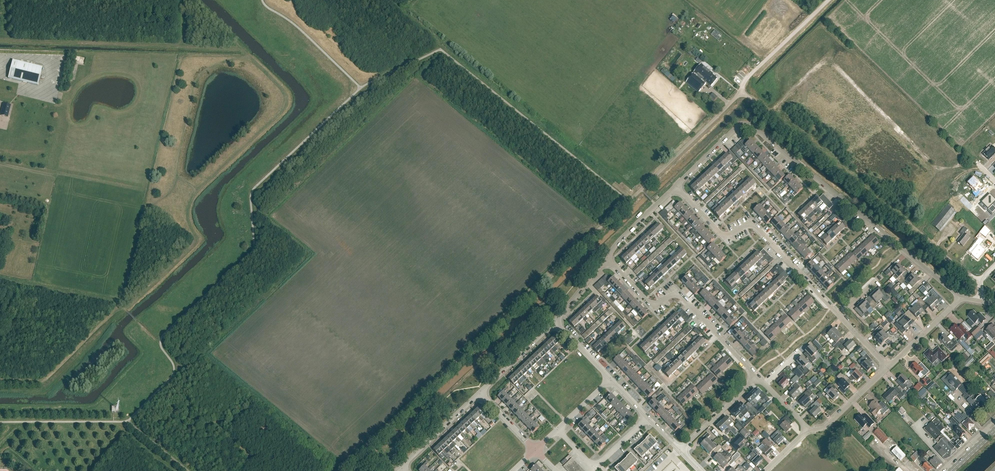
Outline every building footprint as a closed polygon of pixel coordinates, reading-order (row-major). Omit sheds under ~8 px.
[(38,86),(42,68),(13,60),(8,78),(38,86)] [(711,87),(717,79),(712,75),(713,75),(710,72),(712,69),(703,62),(686,83),(698,93),(706,84),(711,87)] [(717,97),(713,93),(708,98),(713,102),(717,97)] [(7,117),(10,105),(8,105),(7,111),(2,110),(1,115),(7,117)] [(749,151),(755,145),(751,140),(748,142),(746,145),(745,146),(747,148),(745,150),(747,152),(749,150),(749,151)] [(753,155),(759,150),(755,145),(749,151),(753,155)] [(989,161),(994,155),(994,150),(992,146),(983,155),(989,161)] [(757,160),(764,154),(759,150),(753,155),(757,160)] [(722,158),(728,164),(730,162),(733,164),(737,160),(733,155),(731,158),(727,154),(722,158)] [(760,166),(762,164),(768,159),(764,154),(757,160),(760,162),(758,164),(760,166)] [(730,166),(728,164),(722,158),(718,162),(723,168),(725,166),(728,169),(730,166)] [(766,169),(772,163),(768,159),(762,164),(764,166),(760,170),(762,172),(766,169)] [(713,166),(719,172),(721,170),(723,173),(725,170),(723,168),(718,162),(713,166)] [(768,175),(776,168),(772,163),(766,169),(768,171),(766,173),(768,175)] [(719,177),(721,175),(719,172),(713,166),(709,171),(714,176),(717,174),(719,177)] [(774,178),(780,172),(776,168),(768,175),(772,179),(774,178)] [(714,176),(709,171),(704,175),(710,181),(712,178),(714,181),(717,179),(714,176)] [(780,172),(774,178),(777,181),(775,182),(777,184),(779,182),(785,177),(780,172)] [(709,181),(710,181),(704,175),(700,179),(705,185),(708,182),(710,185),(712,183),(709,181)] [(788,186),(794,180),(789,175),(784,181),(786,184),(784,186),(786,187),(788,186)] [(746,183),(751,189),(756,184),(750,178),(746,183)] [(974,178),(968,184),(974,190),(972,193),(977,197),(982,192),(979,189),(982,186),(974,178)] [(701,189),(705,185),(700,179),(695,183),(701,189)] [(792,190),(798,185),(794,180),(788,186),(790,188),(788,190),(790,192),(792,190)] [(703,195),(705,194),(701,189),(695,183),(691,187),(696,193),(699,191),(701,193),(703,195)] [(746,193),(751,189),(746,183),(741,187),(746,193)] [(798,185),(792,190),(794,192),(792,195),(794,197),(796,195),(797,195),(802,189),(798,185)] [(746,193),(741,187),(739,189),(736,187),(734,189),(736,191),(742,197),(746,193)] [(737,201),(742,197),(736,191),(732,195),(737,201)] [(982,203),(988,210),(993,215),(994,213),(994,207),(993,206),(994,203),(994,199),(990,194),(982,203)] [(733,205),(737,201),(732,195),(727,200),(733,205)] [(811,202),(817,208),(819,206),(821,208),(823,206),(821,204),(822,204),(816,198),(811,202)] [(728,210),(733,205),(727,200),(723,204),(728,210)] [(758,215),(764,210),(761,207),(765,204),(764,201),(759,205),(753,211),(758,215)] [(728,210),(723,204),(720,206),(717,202),(715,204),(718,208),(724,214),(728,210)] [(822,213),(817,208),(811,202),(807,206),(812,212),(815,210),(820,215),(822,213)] [(679,213),(685,207),(680,203),(678,205),(676,207),(674,208),(677,211),(674,213),(676,215),(679,213)] [(939,231),(955,212),(947,205),(931,225),(939,231)] [(758,215),(762,220),(768,214),(765,212),(770,208),(768,206),(764,210),(758,215)] [(807,206),(802,211),(808,217),(812,212),(807,206)] [(683,217),(689,212),(685,207),(679,213),(681,215),(679,218),(680,220),(683,217)] [(719,218),(724,214),(718,208),(714,212),(719,218)] [(810,219),(808,217),(802,211),(798,215),(803,221),(806,218),(810,223),(812,221),(810,219)] [(687,222),(693,216),(689,212),(683,217),(685,220),(681,223),(683,225),(687,222)] [(768,214),(762,220),(766,224),(772,219),(770,216),(771,215),(770,213),(768,214)] [(835,213),(829,219),(831,221),(832,220),(833,220),(835,218),(836,220),(838,218),(839,219),(840,218),(835,213)] [(691,226),(697,221),(693,216),(687,222),(689,224),(686,228),(688,230),(691,226)] [(775,228),(781,222),(777,218),(771,223),(775,228)] [(696,231),(702,225),(697,221),(691,226),(694,229),(690,232),(692,235),(696,231)] [(834,223),(832,224),(834,227),(835,227),(840,233),(845,228),(838,221),(835,223),(834,223)] [(780,232),(786,227),(781,222),(775,228),(780,232)] [(653,228),(658,234),(663,229),(658,224),(653,228)] [(786,227),(780,232),(784,237),(790,231),(788,229),(791,226),(789,224),(786,227)] [(700,235),(706,230),(702,225),(696,231),(698,233),(695,236),(696,238),(700,235)] [(835,227),(834,227),(832,229),(829,226),(827,228),(830,231),(835,237),(840,233),(835,227)] [(978,240),(969,252),(974,256),(973,257),(978,261),(986,251),(980,246),(984,241),(980,238),(982,236),(986,238),(991,232),(985,226),(976,238),(978,240)] [(959,234),(963,236),(958,242),(963,247),(970,238),(965,234),(968,230),(965,227),(959,234)] [(654,238),(658,234),(653,228),(649,233),(654,238)] [(704,240),(710,235),(706,230),(700,235),(702,238),(698,241),(700,243),(704,240)] [(794,236),(794,235),(790,231),(784,237),(788,241),(794,236)] [(823,233),(826,235),(831,241),(835,237),(830,231),(827,234),(825,231),(823,233)] [(792,246),(801,238),(799,236),(800,234),(798,232),(794,235),(794,236),(788,241),(792,246)] [(656,240),(654,238),(649,233),(644,237),(649,242),(650,244),(651,245),(656,240)] [(710,235),(704,240),(706,242),(701,245),(704,248),(708,244),(708,245),(714,239),(710,235)] [(826,246),(831,241),(826,235),(823,238),(820,235),(818,237),(821,240),(826,246)] [(867,240),(873,247),(878,242),(872,235),(867,240)] [(650,244),(649,242),(644,237),(640,241),(645,247),(644,247),(648,250),(650,248),(648,246),(650,244)] [(797,251),(805,243),(805,242),(801,238),(792,246),(797,251)] [(868,252),(873,247),(867,240),(862,245),(868,252)] [(640,251),(644,247),(645,247),(640,241),(635,245),(640,251)] [(801,255),(807,250),(804,246),(806,244),(805,243),(797,251),(801,255)] [(708,257),(717,248),(713,244),(707,249),(709,251),(705,255),(708,257)] [(635,255),(640,251),(635,245),(630,250),(635,255)] [(863,256),(868,252),(862,245),(856,250),(863,256)] [(716,258),(721,253),(717,248),(708,257),(712,261),(716,258)] [(677,253),(682,259),(687,254),(682,249),(677,253)] [(631,259),(635,255),(630,250),(626,254),(631,259)] [(807,250),(801,255),(805,260),(808,257),(811,254),(807,250)] [(858,261),(863,256),(856,250),(851,254),(856,260),(858,261)] [(761,256),(759,254),(757,252),(753,256),(758,262),(761,260),(763,262),(765,260),(763,258),(761,256)] [(677,263),(682,259),(677,253),(672,258),(677,263)] [(721,253),(716,258),(720,263),(726,257),(721,253)] [(851,254),(850,253),(845,258),(851,265),(856,260),(851,254)] [(626,264),(631,259),(626,254),(621,259),(626,264)] [(758,262),(753,256),(748,260),(754,266),(756,264),(759,268),(761,265),(758,262)] [(673,267),(677,263),(672,258),(668,262),(673,267)] [(846,269),(851,265),(845,258),(840,263),(846,269)] [(749,270),(754,266),(748,260),(744,265),(749,270)] [(668,272),(673,267),(668,262),(663,266),(668,272)] [(816,266),(812,262),(806,267),(810,272),(816,266)] [(841,274),(846,269),(840,263),(835,268),(841,274)] [(902,268),(904,267),(902,265),(902,266),(901,267),(899,265),(899,264),(898,266),(895,263),(888,270),(890,273),(892,274),(893,273),(895,275),(894,275),(902,268)] [(820,271),(820,270),(818,268),(819,266),(818,264),(816,266),(810,272),(815,276),(820,271)] [(745,275),(749,270),(744,265),(739,269),(745,275)] [(664,276),(668,272),(663,266),(658,270),(664,276)] [(658,270),(656,268),(652,272),(654,275),(659,280),(664,276),(658,270)] [(825,275),(824,275),(822,272),(824,270),(822,268),(820,270),(820,271),(815,276),(819,281),(825,275)] [(902,268),(894,275),(892,277),(896,281),(897,280),(899,282),(904,278),(902,275),(907,270),(906,269),(905,269),(906,269),(904,270),(902,268)] [(747,277),(745,275),(739,269),(735,273),(740,279),(743,276),(745,279),(747,277)] [(825,275),(819,281),(823,285),(829,280),(828,279),(826,277),(833,271),(832,271),(831,269),(829,271),(824,275),(825,275)] [(659,280),(654,275),(652,272),(649,275),(651,277),(649,279),(654,284),(659,280)] [(736,283),(740,279),(735,273),(730,277),(736,283)] [(917,277),(917,278),(918,276),(917,275),(915,276),(913,274),(910,277),(908,274),(904,278),(899,282),(901,285),(903,284),(906,287),(909,285),(917,277)] [(686,286),(691,281),(691,280),(693,279),(691,277),(689,278),(687,276),(682,281),(686,286)] [(776,280),(781,286),(786,282),(780,276),(777,279),(776,277),(774,278),(776,280)] [(613,287),(618,282),(613,277),(611,279),(609,281),(608,282),(607,283),(605,285),(604,285),(607,288),(609,285),(610,284),(613,287)] [(654,284),(649,279),(647,277),(645,279),(647,281),(645,283),(650,289),(654,284)] [(705,277),(701,280),(706,285),(708,283),(710,281),(705,277)] [(731,287),(736,283),(730,277),(725,282),(731,287)] [(829,280),(823,285),(827,290),(833,284),(830,282),(833,280),(831,277),(828,279),(829,280)] [(916,278),(917,278),(917,277),(909,285),(909,284),(912,288),(908,292),(911,295),(916,290),(913,287),(921,280),(920,278),(920,279),(918,280),(916,278)] [(777,291),(781,286),(776,280),(773,283),(771,281),(769,283),(771,285),(777,291)] [(690,290),(696,285),(691,281),(686,286),(690,290)] [(617,291),(622,286),(618,282),(613,287),(617,291)] [(777,291),(771,285),(769,287),(766,284),(764,286),(767,289),(772,295),(777,291)] [(696,285),(690,290),(695,295),(700,290),(703,288),(700,285),(698,287),(696,285)] [(621,296),(626,291),(622,286),(617,291),(621,296)] [(893,288),(889,290),(894,296),(898,294),(896,291),(900,288),(899,287),(897,289),(896,287),(894,289),(893,288)] [(772,295),(767,289),(764,291),(762,288),(760,291),(762,293),(767,299),(772,295)] [(873,293),(880,301),(880,300),(882,298),(885,302),(889,298),(887,296),(883,291),(880,293),(875,288),(874,289),(874,290),(875,291),(873,293)] [(710,294),(712,292),(710,290),(708,292),(705,289),(700,295),(704,299),(710,294)] [(935,307),(936,309),(938,307),(936,306),(938,304),(939,304),(937,302),(941,298),(933,289),(929,293),(929,294),(926,297),(928,299),(935,307)] [(625,300),(631,295),(626,291),(621,296),(625,300)] [(873,293),(872,291),(870,293),(872,294),(870,296),(869,296),(873,300),(870,302),(875,307),(878,305),(877,305),(877,304),(876,303),(880,300),(880,301),(873,293)] [(767,299),(762,293),(760,295),(757,293),(755,295),(757,297),(763,303),(767,299)] [(714,299),(710,294),(704,299),(709,304),(714,299)] [(630,305),(635,300),(631,295),(625,300),(630,305)] [(602,301),(597,296),(592,300),(597,306),(601,310),(603,308),(600,304),(602,301)] [(803,301),(809,307),(814,302),(808,296),(803,301)] [(758,308),(763,303),(757,297),(755,300),(753,298),(751,300),(753,302),(758,308)] [(713,308),(718,303),(714,299),(709,304),(713,308)] [(875,307),(870,302),(868,305),(862,299),(861,300),(862,302),(860,304),(860,303),(860,304),(867,311),(870,308),(871,308),(872,309),(872,310),(875,307)] [(935,307),(928,299),(928,300),(925,303),(921,299),(918,301),(923,306),(925,304),(933,312),(934,311),(933,309),(935,307)] [(597,306),(592,300),(588,304),(593,310),(597,306)] [(634,310),(639,305),(635,300),(630,305),(627,307),(630,310),(632,308),(634,310)] [(721,300),(718,303),(713,308),(717,313),(723,308),(722,308),(724,306),(725,305),(721,300)] [(804,312),(809,307),(803,301),(798,305),(804,312)] [(924,308),(923,306),(918,301),(916,304),(916,305),(913,308),(920,315),(920,316),(921,317),(923,316),(922,315),(922,316),(921,314),(923,312),(924,312),(922,310),(924,308)] [(754,312),(758,308),(753,302),(748,306),(754,312)] [(870,314),(867,311),(860,304),(860,303),(859,302),(857,303),(857,304),(858,304),(859,305),(857,307),(856,307),(857,307),(854,310),(862,318),(864,315),(866,317),(870,314)] [(593,310),(588,304),(583,309),(588,314),(593,310)] [(634,310),(638,314),(644,309),(639,305),(634,310)] [(799,317),(804,312),(798,305),(793,310),(799,317)] [(722,318),(727,313),(727,312),(729,310),(727,308),(725,310),(723,308),(717,313),(722,318)] [(920,315),(920,316),(920,315),(913,308),(910,311),(909,311),(909,310),(906,313),(914,322),(917,319),(918,320),(919,319),(917,317),(920,315)] [(588,320),(585,317),(588,314),(583,309),(578,313),(584,319),(583,319),(586,322),(588,320)] [(644,309),(638,314),(643,319),(648,314),(644,309)] [(794,321),(799,317),(793,310),(788,315),(794,321)] [(978,316),(973,311),(968,316),(975,324),(978,321),(981,324),(986,320),(980,314),(978,316)] [(679,320),(681,318),(676,312),(672,317),(679,325),(680,325),(682,323),(679,320)] [(726,322),(731,317),(734,315),(731,312),(729,314),(727,313),(722,318),(726,322)] [(579,323),(583,319),(584,319),(578,313),(574,317),(579,323)] [(912,324),(914,322),(906,313),(903,315),(900,318),(902,320),(909,328),(910,330),(911,328),(910,326),(912,324),(912,325),(912,324)] [(780,320),(786,326),(791,322),(785,315),(780,320)] [(875,320),(878,324),(884,318),(881,315),(875,320)] [(577,327),(576,326),(579,323),(574,317),(569,322),(574,327),(576,329),(577,327)] [(672,327),(675,329),(679,325),(672,317),(667,321),(672,327)] [(731,317),(726,322),(730,327),(736,322),(738,320),(736,318),(734,320),(731,317)] [(749,323),(743,317),(741,319),(747,325),(749,323)] [(616,325),(621,331),(626,326),(621,321),(618,318),(616,321),(618,323),(616,325)] [(781,331),(786,326),(780,320),(775,325),(781,331)] [(908,328),(909,328),(902,320),(901,320),(902,321),(898,324),(898,323),(897,322),(894,325),(899,330),(902,333),(905,331),(906,333),(908,331),(906,330),(908,328)] [(670,329),(672,327),(667,321),(663,326),(668,331),(670,333),(672,331),(670,329)] [(621,331),(616,325),(616,326),(613,323),(611,325),(614,327),(611,330),(616,335),(621,331)] [(776,336),(781,331),(775,325),(770,329),(776,336)] [(972,336),(965,329),(962,325),(959,328),(956,325),(950,330),(960,340),(964,336),(968,340),(972,336)] [(994,332),(994,327),(993,325),(985,332),(990,336),(994,332)] [(665,334),(668,331),(663,326),(658,330),(663,335),(665,337),(667,336),(665,334)] [(736,339),(743,332),(741,330),(739,332),(734,326),(732,329),(734,332),(731,334),(736,339)] [(974,337),(981,331),(977,326),(970,332),(974,337)] [(616,335),(611,330),(609,327),(607,329),(609,332),(607,334),(612,339),(616,335)] [(878,342),(886,334),(885,334),(885,335),(882,331),(883,330),(881,327),(872,335),(874,338),(873,339),(874,341),(875,341),(876,339),(878,341),(878,342)] [(832,339),(838,333),(834,328),(830,332),(827,329),(822,334),(824,337),(825,337),(826,339),(829,336),(832,339)] [(771,341),(776,336),(770,329),(764,334),(771,341)] [(659,340),(663,335),(658,330),(653,334),(659,340)] [(981,331),(974,337),(977,340),(984,334),(981,331)] [(740,343),(746,338),(747,336),(743,332),(736,339),(740,343)] [(839,341),(843,337),(838,333),(832,339),(829,342),(835,349),(841,344),(839,341)] [(607,344),(612,339),(607,334),(602,338),(607,344)] [(656,342),(659,340),(653,334),(649,339),(654,344),(656,347),(658,345),(656,342)] [(878,342),(878,341),(876,343),(878,344),(879,343),(881,345),(885,342),(887,344),(890,341),(892,340),(890,337),(889,338),(888,338),(885,335),(886,334),(878,342)] [(696,337),(693,339),(695,342),(701,347),(705,343),(700,337),(698,335),(696,337)] [(951,341),(945,335),(939,340),(942,343),(943,342),(950,350),(953,346),(955,349),(960,344),(954,338),(951,341)] [(555,346),(556,345),(559,342),(566,350),(568,349),(564,344),(561,341),(560,341),(555,336),(550,340),(555,346)] [(598,343),(603,348),(607,344),(602,338),(600,336),(598,338),(600,340),(599,341),(598,343)] [(745,348),(750,343),(752,341),(750,339),(748,341),(746,338),(740,343),(745,348)] [(654,344),(649,339),(644,343),(649,348),(652,351),(654,349),(651,347),(654,344)] [(701,347),(695,342),(693,339),(691,341),(694,344),(691,346),(696,352),(701,347)] [(559,348),(556,345),(555,346),(550,340),(545,345),(551,350),(551,349),(554,347),(557,350),(559,348)] [(593,347),(598,352),(603,348),(598,343),(596,340),(591,345),(593,347)] [(849,351),(855,346),(850,340),(844,346),(842,343),(838,347),(842,351),(845,348),(849,351)] [(988,352),(994,345),(992,342),(985,348),(988,352)] [(645,353),(649,348),(644,343),(640,347),(645,353)] [(749,352),(754,347),(756,346),(754,344),(752,345),(750,343),(745,348),(749,352)] [(555,353),(551,349),(551,350),(545,345),(541,349),(546,355),(547,354),(550,351),(553,354),(555,353)] [(691,356),(696,352),(691,346),(686,350),(691,356)] [(814,357),(813,356),(817,353),(810,346),(805,351),(810,356),(807,358),(807,357),(807,358),(812,363),(816,359),(814,357)] [(754,347),(749,352),(753,357),(759,352),(754,347)] [(684,348),(679,352),(680,353),(682,355),(687,360),(691,356),(686,350),(684,348)] [(947,357),(938,348),(934,352),(932,352),(929,350),(924,355),(929,360),(930,359),(934,363),(938,359),(942,362),(947,357)] [(550,357),(547,354),(546,355),(541,349),(536,353),(541,359),(542,358),(545,355),(548,359),(550,357)] [(545,361),(542,358),(541,359),(536,353),(531,358),(537,363),(538,362),(541,360),(544,363),(545,362),(545,361)] [(682,355),(680,353),(678,355),(680,357),(677,359),(682,365),(687,360),(682,355)] [(618,365),(624,360),(619,355),(614,360),(618,365)] [(861,359),(858,362),(861,366),(867,372),(872,367),(867,362),(870,359),(866,355),(863,358),(861,359)] [(721,361),(727,367),(733,363),(726,356),(721,361)] [(799,360),(797,362),(800,365),(801,367),(799,369),(805,376),(810,371),(808,370),(805,367),(808,364),(802,357),(799,360)] [(966,367),(973,360),(970,357),(963,365),(966,367)] [(541,366),(538,362),(537,363),(531,358),(527,362),(532,368),(533,367),(536,364),(539,367),(541,366)] [(678,369),(682,365),(677,359),(673,364),(678,369)] [(628,365),(630,363),(628,361),(626,362),(624,360),(618,365),(622,370),(628,365)] [(678,369),(673,364),(670,361),(669,363),(671,365),(668,368),(673,373),(678,369)] [(722,372),(727,367),(721,361),(716,366),(722,372)] [(522,366),(528,372),(529,371),(531,368),(534,372),(536,370),(533,367),(532,368),(527,362),(522,366)] [(922,369),(916,362),(910,368),(918,376),(922,372),(925,376),(929,372),(924,367),(922,369)] [(630,367),(628,365),(622,370),(627,374),(632,369),(634,368),(632,365),(630,367)] [(668,368),(665,365),(663,367),(666,370),(663,372),(669,378),(673,373),(668,368)] [(857,382),(862,377),(858,372),(861,370),(856,365),(851,370),(854,373),(849,378),(851,380),(852,380),(853,380),(854,380),(854,379),(857,382)] [(532,374),(529,371),(528,372),(522,366),(518,371),(523,376),(524,375),(527,373),(530,376),(532,374)] [(717,377),(722,372),(716,366),(711,371),(717,377)] [(798,378),(803,374),(797,368),(793,372),(796,376),(798,378)] [(637,374),(632,369),(627,374),(631,379),(637,374)] [(527,379),(524,375),(523,376),(518,371),(513,375),(518,381),(519,380),(522,377),(525,380),(527,379)] [(631,379),(635,384),(641,379),(643,377),(641,375),(640,376),(637,373),(637,374),(631,379)] [(848,380),(843,374),(841,373),(836,377),(838,379),(841,382),(838,385),(841,388),(840,389),(844,394),(848,390),(847,389),(849,386),(844,381),(847,379),(848,380)] [(706,379),(712,385),(717,380),(711,374),(706,379)] [(791,380),(789,378),(784,374),(780,378),(782,380),(779,384),(783,389),(789,383),(791,386),(794,383),(791,380)] [(958,388),(962,385),(952,374),(946,380),(956,390),(958,388)] [(522,383),(519,380),(518,381),(513,375),(508,379),(514,385),(518,381),(521,385),(522,383)] [(902,375),(899,379),(902,383),(900,385),(904,390),(906,387),(909,390),(913,385),(911,383),(908,380),(908,381),(902,375)] [(928,378),(925,381),(923,379),(920,382),(925,388),(929,385),(932,382),(928,378)] [(640,388),(645,383),(641,379),(635,384),(640,388)] [(707,390),(712,385),(706,379),(701,384),(707,390)] [(640,388),(644,393),(649,388),(652,386),(650,384),(649,385),(646,382),(645,383),(640,388)] [(794,400),(800,394),(799,394),(802,391),(800,388),(800,387),(796,383),(791,387),(794,390),(789,395),(794,400)] [(702,395),(707,390),(701,384),(696,388),(698,391),(699,391),(702,395)] [(836,389),(831,384),(826,388),(830,392),(827,394),(833,401),(838,396),(833,391),(835,389),(836,389)] [(698,391),(696,388),(696,389),(692,385),(687,389),(693,396),(698,391)] [(964,395),(967,393),(968,392),(968,391),(962,385),(958,388),(964,395)] [(502,401),(508,396),(507,395),(504,392),(508,389),(506,387),(503,391),(500,395),(498,397),(502,401)] [(649,388),(644,393),(649,398),(656,391),(654,389),(652,391),(649,388)] [(897,393),(892,388),(883,397),(889,403),(897,396),(901,399),(905,395),(900,390),(897,393)] [(923,388),(916,395),(920,398),(927,391),(923,388)] [(688,401),(693,396),(687,389),(682,394),(688,401)] [(750,394),(755,399),(758,396),(763,400),(764,399),(768,402),(770,400),(766,397),(767,396),(762,392),(760,395),(755,389),(750,394)] [(806,408),(810,405),(808,403),(810,401),(808,399),(811,396),(813,394),(809,389),(802,396),(804,398),(799,403),(804,407),(806,408)] [(979,399),(977,397),(976,397),(969,390),(968,391),(968,392),(967,393),(964,395),(963,397),(974,409),(972,411),(976,414),(978,412),(979,412),(980,412),(981,411),(982,410),(982,409),(982,408),(983,409),(988,404),(981,396),(979,399)] [(512,400),(511,400),(509,397),(512,394),(510,392),(507,395),(508,396),(502,401),(507,406),(512,400)] [(611,405),(616,399),(611,394),(606,400),(610,404),(606,407),(608,408),(611,405)] [(683,406),(688,401),(682,394),(677,399),(683,406)] [(755,399),(750,394),(745,399),(752,406),(749,408),(755,413),(756,415),(759,413),(753,407),(758,402),(755,399)] [(517,405),(516,404),(513,401),(516,398),(515,396),(511,400),(512,400),(507,406),(511,410),(517,405)] [(615,409),(620,404),(616,399),(611,405),(614,408),(611,411),(612,413),(616,410),(615,409)] [(649,404),(653,409),(659,404),(660,402),(658,400),(657,402),(654,399),(649,404)] [(521,410),(520,409),(518,406),(521,403),(519,401),(516,404),(517,405),(511,410),(516,415),(521,410)] [(814,418),(821,412),(818,409),(821,406),(816,401),(812,405),(815,408),(810,413),(814,418)] [(881,407),(875,401),(869,406),(873,410),(870,412),(875,417),(880,412),(883,415),(889,409),(884,404),(881,407)] [(665,406),(661,402),(660,402),(659,404),(653,409),(658,413),(663,408),(665,406)] [(736,408),(744,416),(748,412),(745,410),(746,409),(740,403),(739,404),(737,405),(738,406),(736,408)] [(619,413),(625,408),(620,404),(615,409),(616,410),(618,413),(615,416),(617,418),(620,414),(619,413)] [(480,417),(481,416),(484,413),(487,416),(489,415),(485,411),(485,412),(479,406),(475,411),(480,417)] [(525,414),(525,413),(522,410),(525,407),(523,406),(520,409),(521,410),(516,415),(520,419),(525,414)] [(902,407),(897,410),(900,416),(905,412),(902,407)] [(624,418),(629,412),(625,408),(619,413),(620,414),(623,417),(619,420),(621,422),(624,419),(624,418)] [(662,418),(667,413),(669,411),(667,409),(665,411),(663,408),(658,413),(662,418)] [(741,419),(744,416),(736,408),(733,411),(733,410),(731,411),(732,412),(731,413),(736,418),(739,416),(741,419)] [(530,419),(529,418),(526,415),(530,412),(528,410),(525,413),(525,414),(520,419),(524,424),(530,419)] [(484,419),(481,416),(480,417),(475,411),(470,415),(476,421),(476,420),(479,417),(482,421),(484,419)] [(624,418),(624,419),(627,421),(624,425),(626,426),(629,423),(628,422),(634,417),(629,412),(624,418)] [(666,422),(672,417),(673,416),(672,414),(670,415),(667,413),(662,418),(666,422)] [(957,421),(961,424),(961,425),(962,424),(969,431),(975,426),(967,418),(965,420),(958,413),(954,417),(957,421)] [(479,423),(476,420),(476,421),(470,415),(466,420),(471,425),(472,424),(475,422),(478,425),(479,423)] [(534,423),(533,422),(531,419),(534,416),(532,415),(529,418),(530,419),(524,424),(529,429),(534,423)] [(870,428),(874,423),(870,419),(866,415),(863,417),(861,415),(855,420),(863,428),(867,425),(870,428)] [(786,433),(791,428),(789,426),(793,423),(786,416),(781,421),(784,423),(780,427),(786,433)] [(588,425),(587,424),(584,421),(588,418),(586,417),(583,420),(583,421),(578,426),(583,431),(588,425)] [(671,427),(676,422),(672,417),(666,422),(671,427)] [(726,417),(721,422),(735,436),(738,434),(736,432),(737,431),(734,427),(733,428),(732,429),(729,426),(732,423),(726,417)] [(959,426),(961,424),(957,421),(954,417),(950,421),(957,428),(954,431),(961,439),(966,434),(962,430),(959,426)] [(534,423),(529,429),(533,433),(539,428),(535,424),(538,421),(537,419),(533,422),(534,423)] [(931,423),(941,433),(944,429),(940,425),(941,424),(936,419),(931,423)] [(475,428),(472,424),(471,425),(466,420),(461,424),(466,430),(467,429),(470,426),(473,429),(475,428)] [(592,430),(592,429),(589,426),(592,423),(590,421),(587,424),(588,425),(583,431),(587,435),(592,430)] [(676,422),(671,427),(675,432),(681,427),(676,422)] [(728,433),(730,431),(721,422),(716,427),(722,433),(725,430),(728,433)] [(940,433),(941,433),(931,423),(924,430),(937,443),(938,444),(934,448),(943,457),(947,453),(951,456),(957,451),(952,446),(953,446),(946,439),(940,433)] [(470,432),(467,429),(466,430),(461,424),(456,428),(462,434),(463,433),(465,430),(469,434),(470,432)] [(735,426),(740,432),(743,430),(740,426),(737,424),(735,426)] [(597,434),(596,433),(593,430),(596,427),(595,426),(592,429),(592,430),(587,435),(591,440),(597,434)] [(466,436),(463,433),(462,434),(456,428),(452,433),(457,438),(458,437),(461,435),(464,438),(466,436)] [(884,444),(889,439),(879,428),(874,433),(884,444)] [(744,438),(744,437),(745,439),(750,435),(744,429),(743,430),(740,432),(739,433),(744,438)] [(601,439),(600,438),(598,435),(601,432),(599,430),(596,433),(597,434),(591,440),(596,444),(601,439)] [(778,445),(783,440),(780,436),(782,434),(778,430),(774,434),(777,437),(773,441),(778,445)] [(862,437),(864,440),(871,435),(869,432),(862,437)] [(461,441),(458,437),(457,438),(452,433),(447,437),(453,443),(453,442),(456,439),(459,442),(461,441)] [(705,450),(711,443),(707,439),(710,436),(708,433),(702,438),(705,441),(701,445),(705,450)] [(601,439),(596,444),(600,449),(606,443),(602,440),(605,436),(604,435),(600,438),(601,439)] [(646,440),(653,447),(658,443),(650,435),(646,439),(646,440)] [(733,441),(737,446),(744,439),(739,435),(733,441)] [(456,445),(453,442),(453,443),(447,437),(443,441),(448,447),(449,446),(452,449),(454,447),(456,445)] [(958,449),(965,443),(959,437),(953,443),(958,449)] [(758,448),(761,451),(767,456),(772,451),(769,448),(772,445),(766,439),(762,444),(762,445),(758,448)] [(649,451),(653,447),(646,440),(642,443),(649,451)] [(452,449),(449,446),(448,447),(443,441),(438,446),(443,451),(444,450),(447,448),(450,451),(452,449)] [(646,455),(649,451),(642,443),(639,447),(638,447),(646,455)] [(717,453),(721,448),(722,448),(721,448),(719,445),(718,446),(715,444),(714,446),(711,443),(705,450),(710,454),(714,450),(717,453)] [(447,454),(444,450),(443,451),(438,446),(433,450),(439,456),(442,452),(445,455),(445,456),(448,459),(450,457),(447,454)] [(641,459),(646,455),(638,447),(639,447),(638,447),(634,450),(641,459)] [(900,461),(906,456),(897,447),(892,452),(900,461)] [(756,467),(762,461),(757,456),(759,454),(755,450),(749,455),(752,458),(749,460),(756,467)] [(719,464),(729,454),(727,452),(723,455),(724,456),(722,458),(718,454),(714,459),(719,464)] [(917,460),(916,460),(917,459),(917,458),(920,455),(917,452),(910,458),(914,462),(917,460)] [(627,458),(634,466),(638,462),(631,454),(626,458),(627,458)] [(729,454),(719,464),(723,469),(728,464),(725,460),(726,459),(727,460),(730,458),(731,456),(729,454)] [(933,469),(929,465),(929,464),(926,461),(920,455),(917,458),(917,459),(923,465),(921,466),(924,470),(925,470),(926,470),(931,470),(933,469)] [(937,469),(942,464),(935,457),(930,462),(937,469)] [(630,469),(634,466),(627,458),(623,462),(630,469)] [(428,469),(425,466),(429,463),(427,462),(424,465),(424,466),(419,470),(428,470),(429,470),(428,469)] [(630,469),(623,462),(619,465),(624,470),(628,470),(630,469)]
